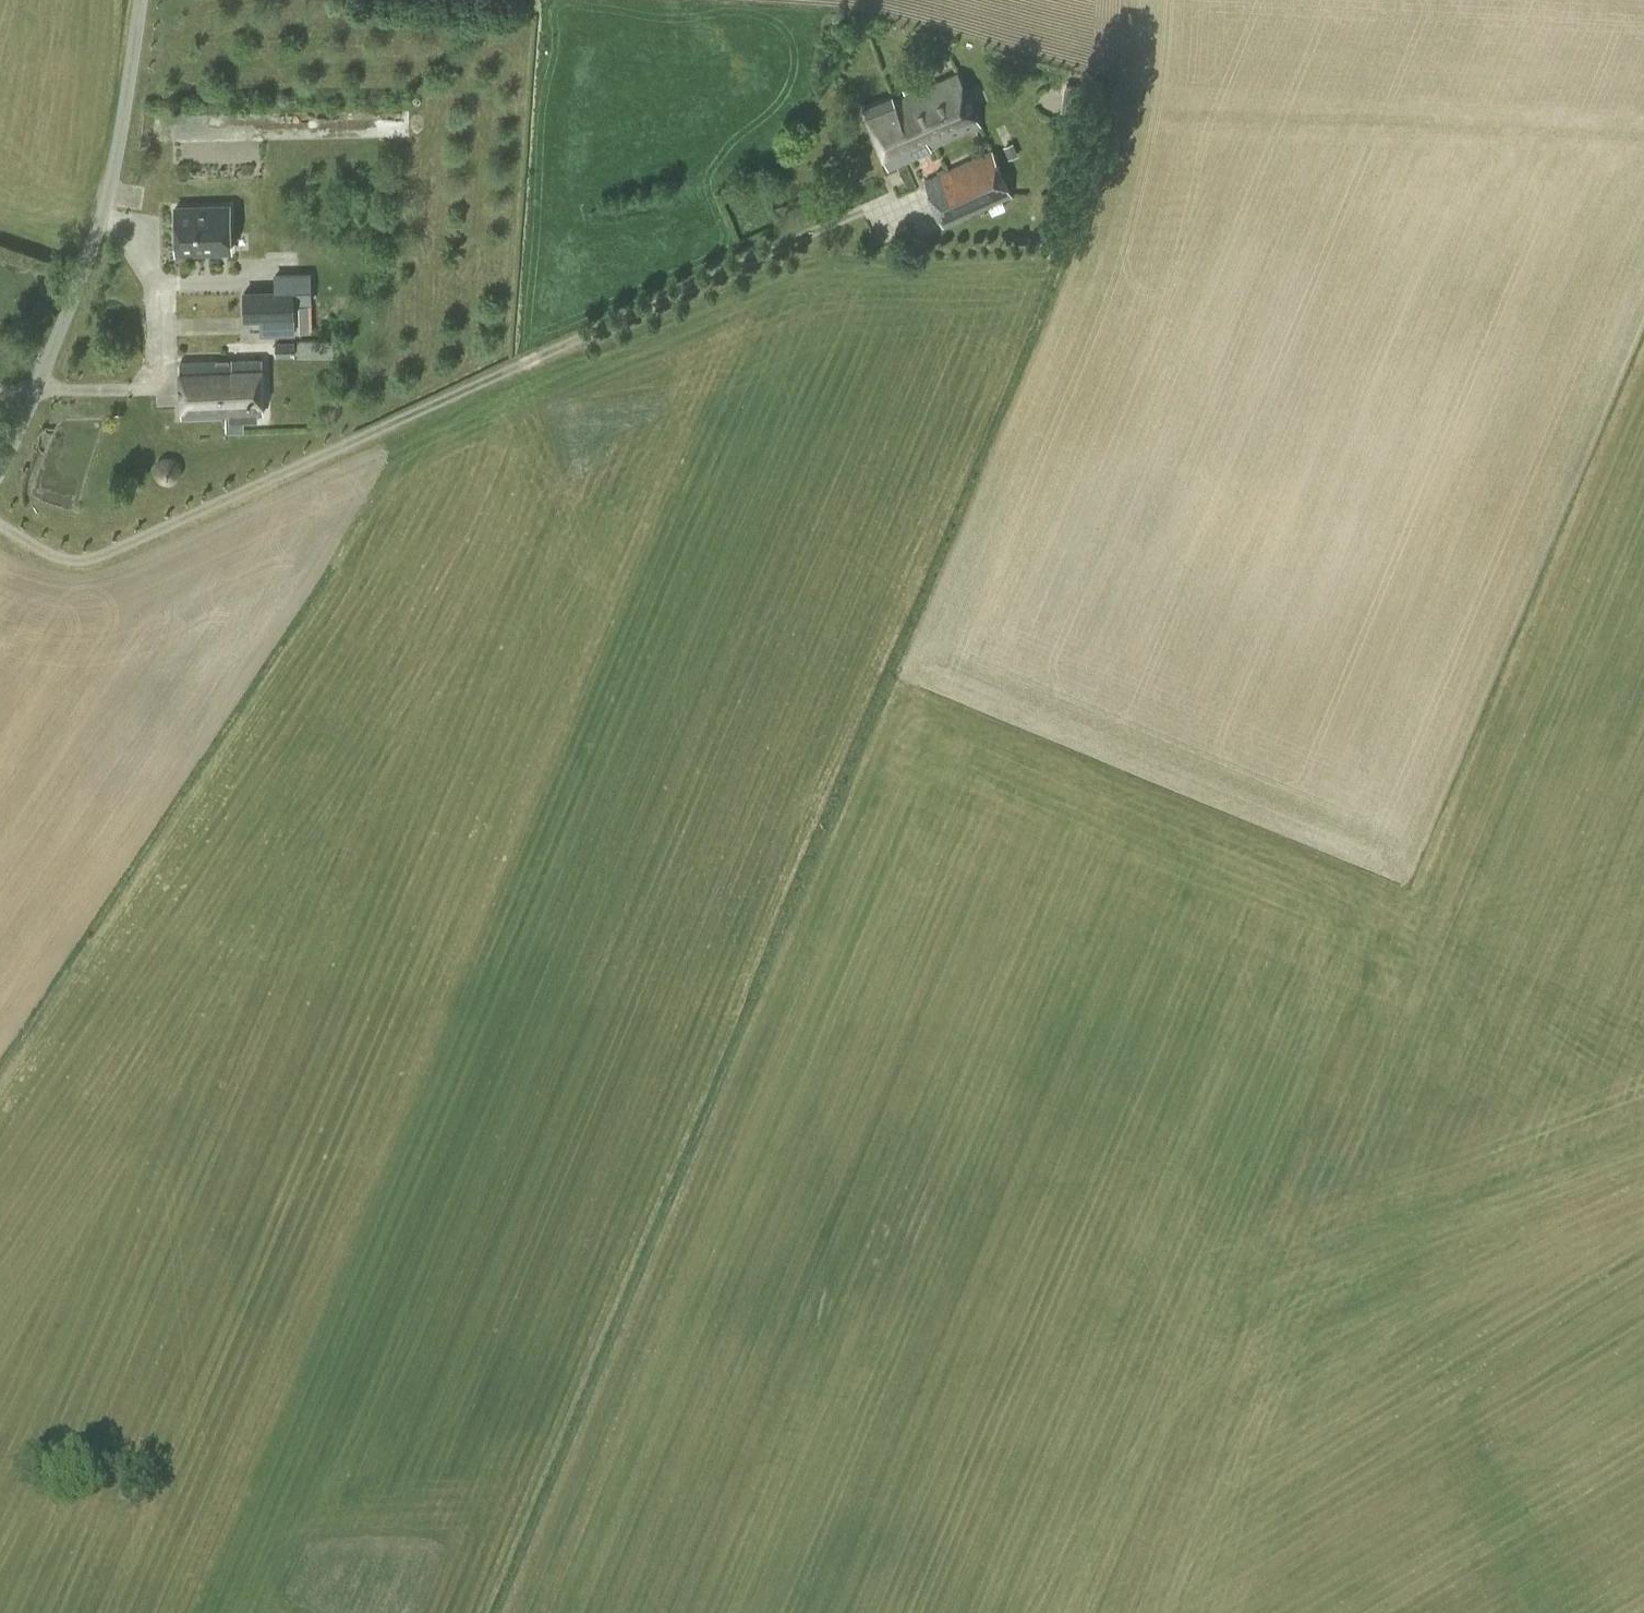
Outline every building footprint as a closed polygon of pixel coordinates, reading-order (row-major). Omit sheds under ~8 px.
[(980,124),(958,74),(895,101),(893,96),(864,108),(890,167),(915,156),(932,148),(931,147),(980,124)] [(1013,142),(1004,146),(1009,159),(1019,155),(1013,142)] [(945,224),(1011,195),(991,150),(925,179),(945,224)] [(176,251),(233,249),(231,205),(174,207),(176,251)] [(294,334),(293,272),(275,272),(275,288),(244,289),(244,320),(261,320),(261,334),(294,334)] [(276,341),(276,356),(294,356),(294,341),(276,341)] [(264,414),(262,359),(233,360),(182,361),(184,416),(233,415),(233,421),(261,420),(261,414),(264,414)]
